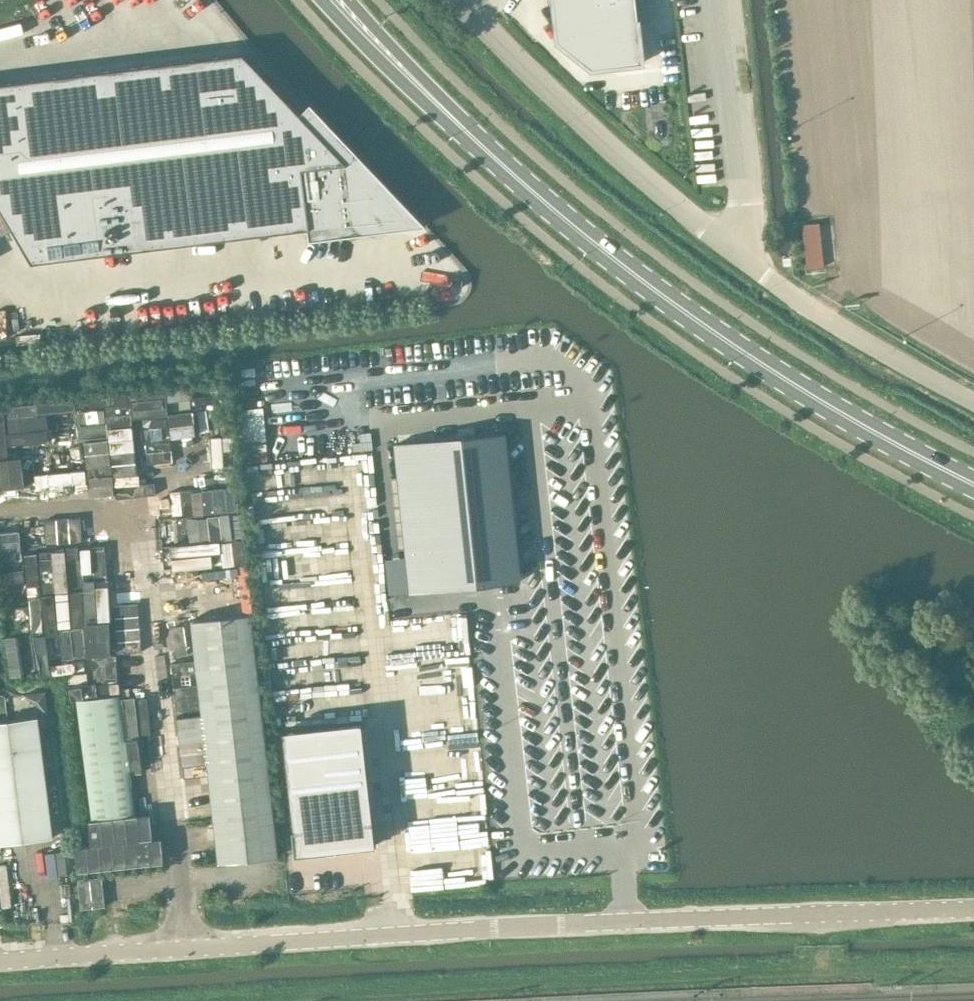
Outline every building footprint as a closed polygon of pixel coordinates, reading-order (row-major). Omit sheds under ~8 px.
[(558,41),(592,69),(643,63),(636,0),(553,0),(558,41)] [(348,163),(243,53),(0,84),(0,206),(32,262),(308,228),(309,240),(387,230),(425,225),(358,153),(348,163)] [(802,224),(807,268),(825,266),(820,222),(802,224)] [(504,432),(396,443),(408,556),(412,592),(412,593),(519,581),(512,518),(510,496),(504,432)] [(199,693),(179,696),(185,772),(208,770),(218,862),(279,856),(252,614),(192,621),(199,693)] [(121,695),(78,701),(93,818),(137,812),(121,695)] [(54,837),(39,717),(0,722),(0,844),(54,837)] [(362,722),(282,730),(296,854),(376,845),(362,722)]
